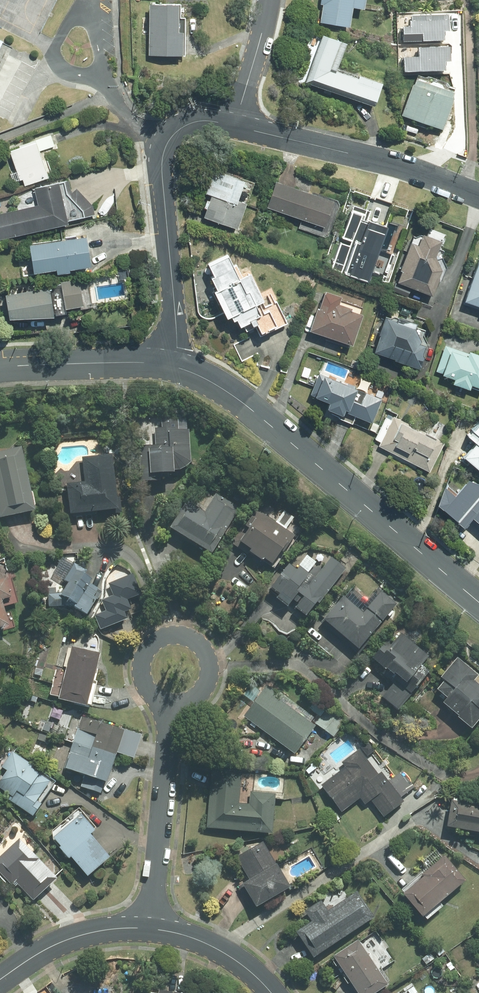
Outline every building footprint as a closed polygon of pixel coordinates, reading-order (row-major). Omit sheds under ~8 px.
[(320,4),(322,4),(319,23),(349,27),(351,7),(362,8),(363,0),(320,0),(320,4)] [(178,5),(148,5),(147,54),(182,54),(183,32),(178,32),(178,5)] [(404,28),(404,41),(443,40),(442,31),(448,31),(448,16),(414,17),(414,28),(404,28)] [(310,56),(301,81),(373,106),(380,84),(357,76),(356,79),(334,71),(344,43),(320,34),(319,37),(310,33),(305,48),(310,50),(308,55),(310,56)] [(407,58),(408,72),(446,70),(446,61),(452,61),(451,46),(417,47),(418,58),(407,58)] [(453,92),(414,79),(402,116),(440,129),(453,92)] [(19,148),(9,151),(19,179),(21,178),(24,185),(46,177),(37,152),(54,146),(50,134),(18,146),(19,148)] [(203,192),(209,194),(201,215),(234,226),(243,200),(234,197),(240,177),(211,168),(203,192)] [(330,198),(273,180),(265,206),(321,225),(330,198)] [(66,224),(57,183),(33,188),(37,205),(0,213),(0,239),(66,224)] [(366,281),(384,224),(367,219),(370,211),(350,204),(340,236),(352,239),(350,245),(339,242),(330,270),(366,281)] [(409,241),(394,280),(430,294),(440,268),(434,255),(439,240),(420,233),(415,243),(409,241)] [(84,237),(29,245),(33,273),(55,269),(56,274),(68,272),(68,270),(89,266),(84,237)] [(231,266),(224,253),(205,262),(211,274),(208,276),(214,288),(210,289),(225,320),(233,317),(235,322),(246,317),(249,322),(253,320),(258,330),(272,324),(246,271),(240,274),(235,264),(231,266)] [(476,256),(462,299),(478,305),(478,257),(476,256)] [(60,285),(4,294),(8,318),(51,316),(64,313),(63,309),(82,305),(78,279),(60,282),(60,285)] [(315,305),(307,329),(349,342),(360,310),(336,302),(338,295),(322,290),(317,305),(315,305)] [(384,317),(373,349),(394,356),(393,358),(417,366),(424,344),(416,341),(417,338),(414,327),(384,317)] [(252,337),(234,345),(242,361),(257,355),(256,368),(287,373),(294,351),(286,340),(252,337)] [(467,350),(466,352),(444,344),(435,371),(452,377),(451,382),(467,387),(469,382),(478,386),(478,354),(467,350)] [(380,397),(319,372),(310,393),(328,401),(326,407),(340,412),(341,409),(370,420),(380,397)] [(392,416),(377,445),(428,471),(443,441),(392,416)] [(154,446),(137,446),(138,481),(156,481),(156,474),(170,473),(170,470),(177,470),(188,463),(187,431),(177,431),(177,420),(161,421),(161,428),(154,428),(154,446)] [(461,455),(478,470),(478,422),(477,421),(465,434),(473,440),(461,455)] [(0,451),(0,518),(33,511),(20,447),(0,451)] [(64,484),(67,514),(116,509),(110,455),(80,458),(83,482),(64,484)] [(478,524),(478,482),(465,477),(453,490),(445,484),(441,485),(435,502),(460,524),(469,515),(478,524)] [(168,528),(209,553),(237,508),(213,493),(201,511),(185,500),(168,528)] [(293,535),(254,509),(243,526),(242,525),(229,543),(239,550),(241,547),(268,566),(279,550),(281,552),(293,535)] [(316,603),(344,569),(330,558),(307,586),(302,581),(308,574),(298,566),(295,570),(287,563),(267,588),(276,595),(273,599),(284,607),(290,600),(294,603),(291,606),(303,616),(315,602),(316,603)] [(60,594),(47,595),(47,607),(68,606),(84,615),(94,600),(90,598),(95,590),(87,585),(89,581),(82,578),(86,571),(73,563),(62,580),(66,583),(60,594)] [(94,614),(99,628),(125,618),(121,609),(130,606),(128,598),(142,593),(134,574),(108,584),(112,594),(100,599),(104,611),(94,614)] [(11,598),(5,578),(0,579),(0,601),(11,598)] [(342,596),(321,620),(356,649),(395,603),(380,591),(362,613),(342,596)] [(428,656),(400,633),(392,643),(386,639),(371,657),(385,669),(381,673),(392,683),(380,697),(396,710),(428,671),(420,665),(428,656)] [(57,700),(84,707),(98,654),(71,647),(57,700)] [(456,658),(439,678),(442,680),(434,690),(444,698),(439,705),(469,730),(478,718),(478,686),(473,681),(477,675),(456,658)] [(253,702),(243,716),(293,753),(313,726),(254,682),(244,695),(253,702)] [(122,732),(80,718),(72,743),(113,757),(122,732)] [(360,747),(366,756),(375,750),(369,741),(360,747)] [(113,757),(72,743),(63,768),(104,782),(113,757)] [(8,746),(0,757),(0,797),(2,800),(38,825),(53,803),(47,799),(59,781),(8,746)] [(345,767),(320,786),(340,812),(359,797),(364,804),(370,799),(382,816),(402,801),(400,798),(413,787),(401,771),(387,782),(380,772),(377,774),(359,750),(341,763),(345,767)] [(211,770),(205,828),(270,834),(274,794),(250,792),(249,805),(238,804),(241,772),(211,770)] [(444,827),(478,833),(478,804),(449,799),(444,827)] [(77,808),(51,831),(51,838),(84,877),(106,858),(86,834),(94,828),(77,808)] [(17,838),(0,854),(0,874),(10,885),(13,882),(31,901),(55,879),(17,838)] [(288,888),(261,841),(235,856),(248,879),(237,885),(250,909),(288,888)] [(400,895),(420,918),(463,881),(442,856),(419,875),(421,878),(400,895)] [(293,932),(310,958),(372,918),(355,892),(326,911),(319,901),(303,911),(310,921),(293,932)] [(331,957),(355,992),(374,992),(386,985),(357,940),(331,957)]
